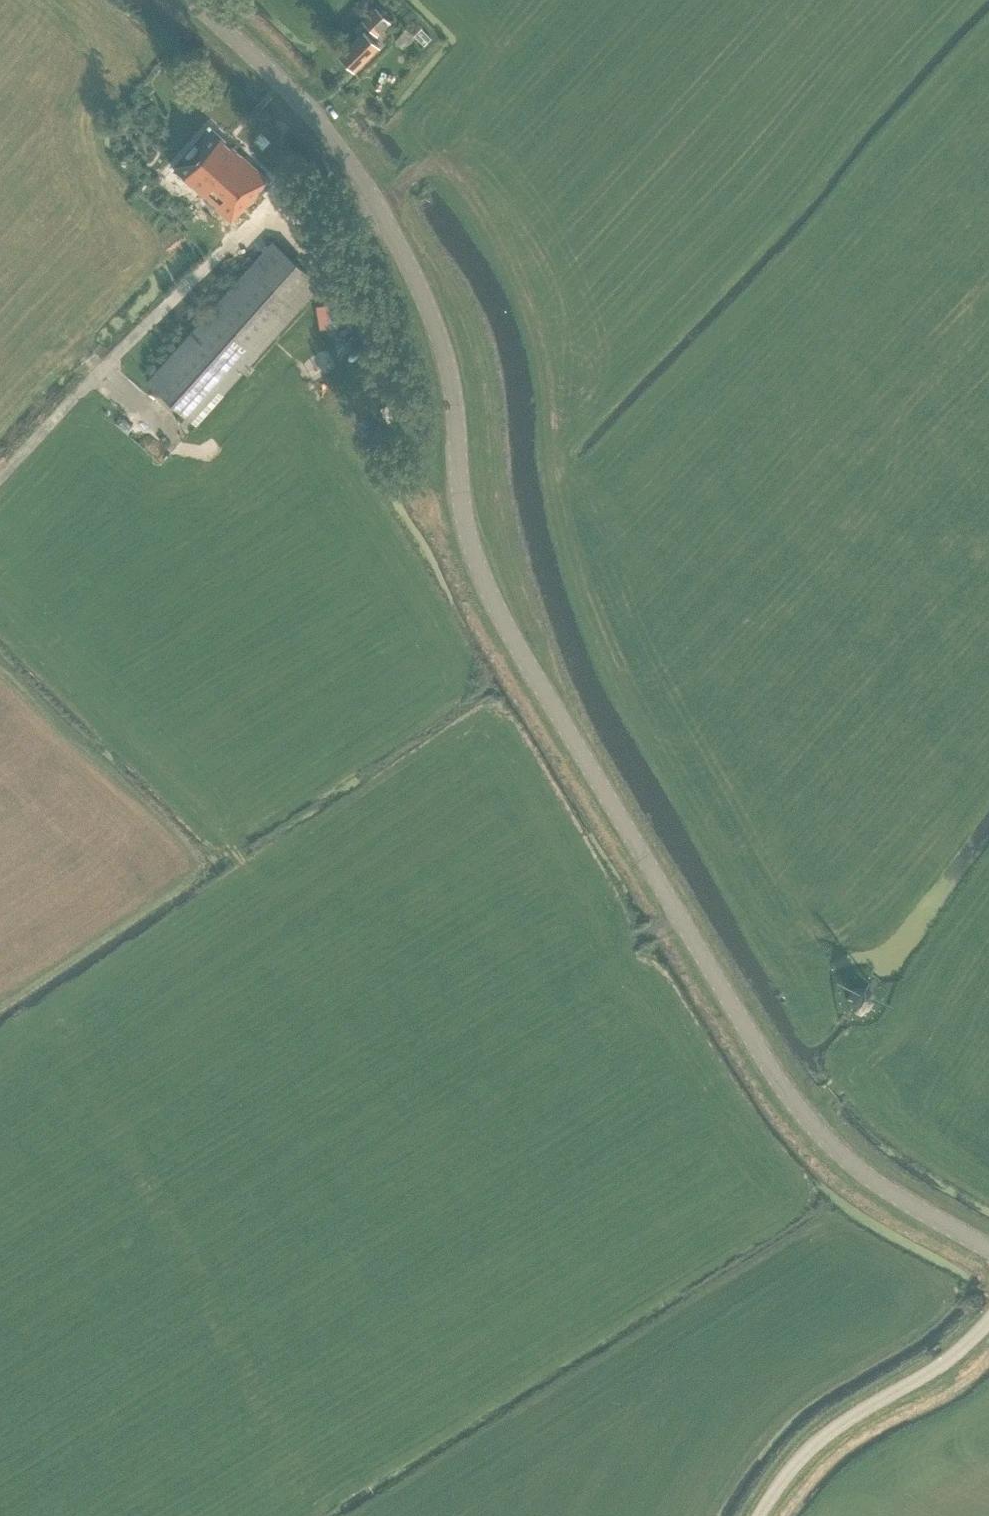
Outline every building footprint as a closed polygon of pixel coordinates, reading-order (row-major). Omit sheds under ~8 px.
[(377,34),(389,21),(376,7),(363,20),(364,20),(355,28),(360,34),(339,55),(354,70),(379,45),(372,38),(377,34)] [(414,37),(405,29),(395,41),(405,49),(414,37)] [(222,125),(184,166),(185,167),(204,184),(208,187),(212,191),(249,149),(246,151),(242,147),(244,145),(222,125)] [(249,149),(212,191),(216,195),(219,192),(231,203),(229,206),(244,220),(269,193),(271,191),(269,189),(279,178),(280,177),(253,153),(251,155),(248,153),(250,150),(249,149)] [(186,222),(213,251),(238,228),(211,199),(186,222)] [(196,424),(320,285),(272,242),(148,380),(196,424)] [(872,1003),(873,1001),(872,994),(871,992),(870,992),(865,988),(863,987),(856,988),(854,989),(855,989),(851,995),(850,995),(850,997),(851,1003),(850,1003),(852,1005),(857,1010),(859,1010),(866,1010),(868,1008),(872,1003)]
